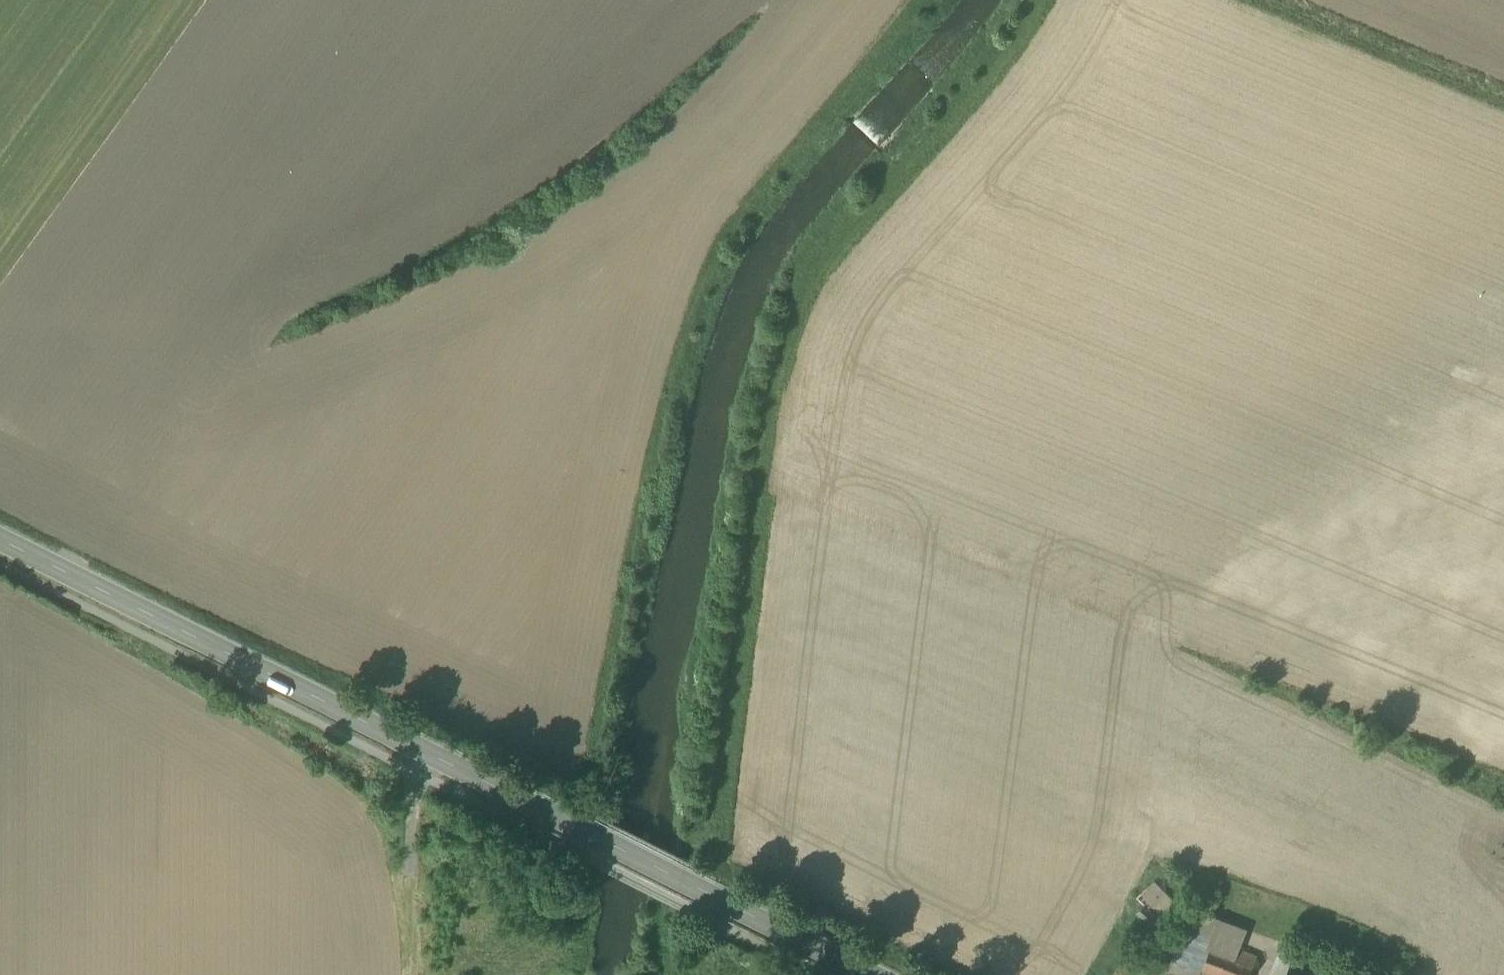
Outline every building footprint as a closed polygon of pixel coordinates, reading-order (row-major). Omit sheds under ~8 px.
[(1192,906),(1171,964),(1200,974),(1249,974),(1256,956),(1239,949),(1247,927),(1192,906)] [(1294,964),(1289,974),(1322,974),(1294,964)]
